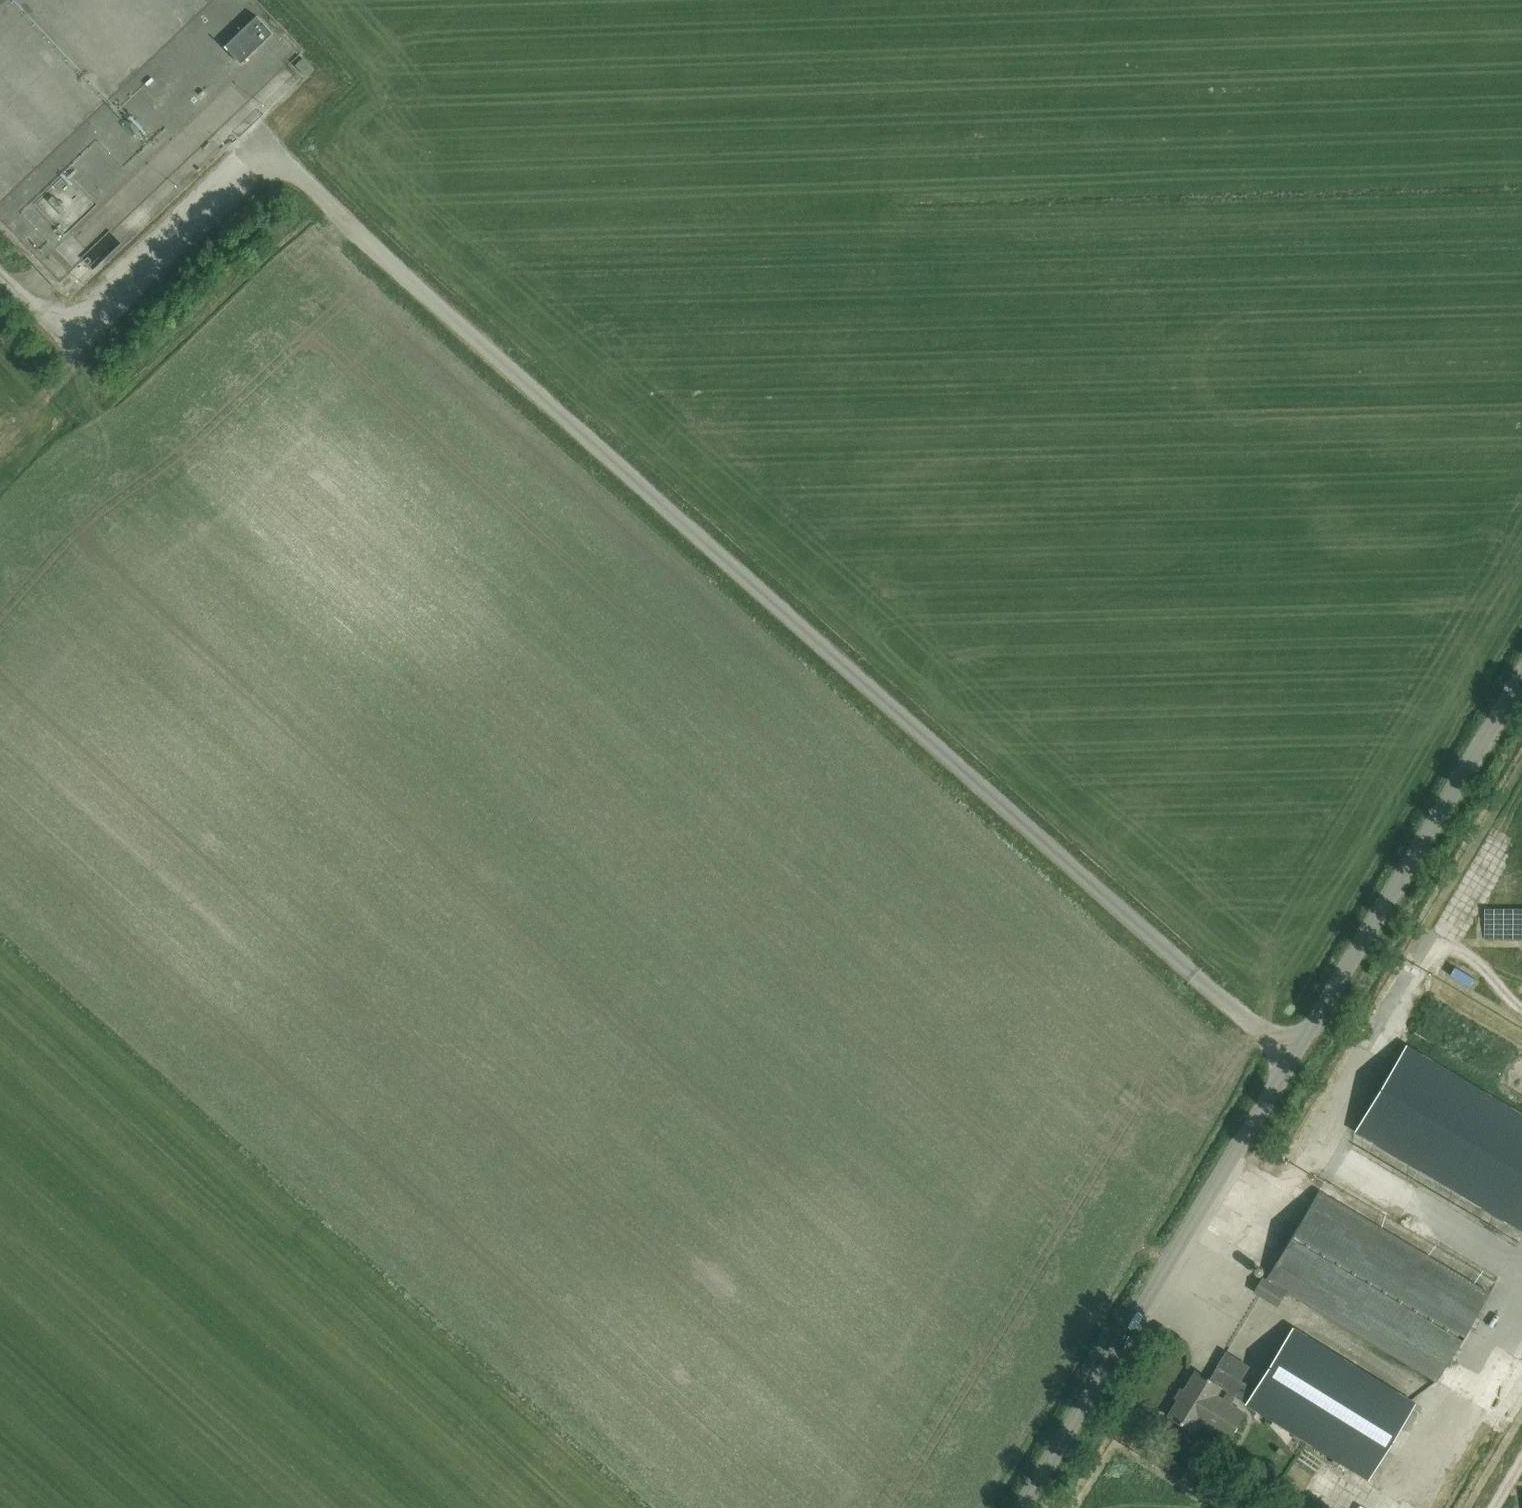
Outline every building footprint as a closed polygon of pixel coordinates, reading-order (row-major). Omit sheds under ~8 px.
[(274,33),(257,15),(225,46),(242,63),(274,33)] [(315,69),(304,57),(296,64),(308,76),(315,69)] [(115,231),(88,258),(100,269),(127,242),(115,231)] [(1407,1045),(1356,1131),(1521,1230),(1521,1114),(1407,1045)] [(1490,1292),(1320,1191),(1267,1279),(1437,1381),(1490,1292)] [(1285,1293),(1261,1278),(1253,1292),(1277,1307),(1285,1293)] [(1416,1402),(1293,1327),(1255,1388),(1242,1380),(1250,1367),(1226,1352),(1210,1378),(1208,1377),(1207,1378),(1196,1371),(1169,1415),(1193,1430),(1199,1420),(1228,1438),(1244,1412),(1231,1404),(1235,1396),(1246,1403),(1246,1404),(1368,1479),(1416,1402)]
